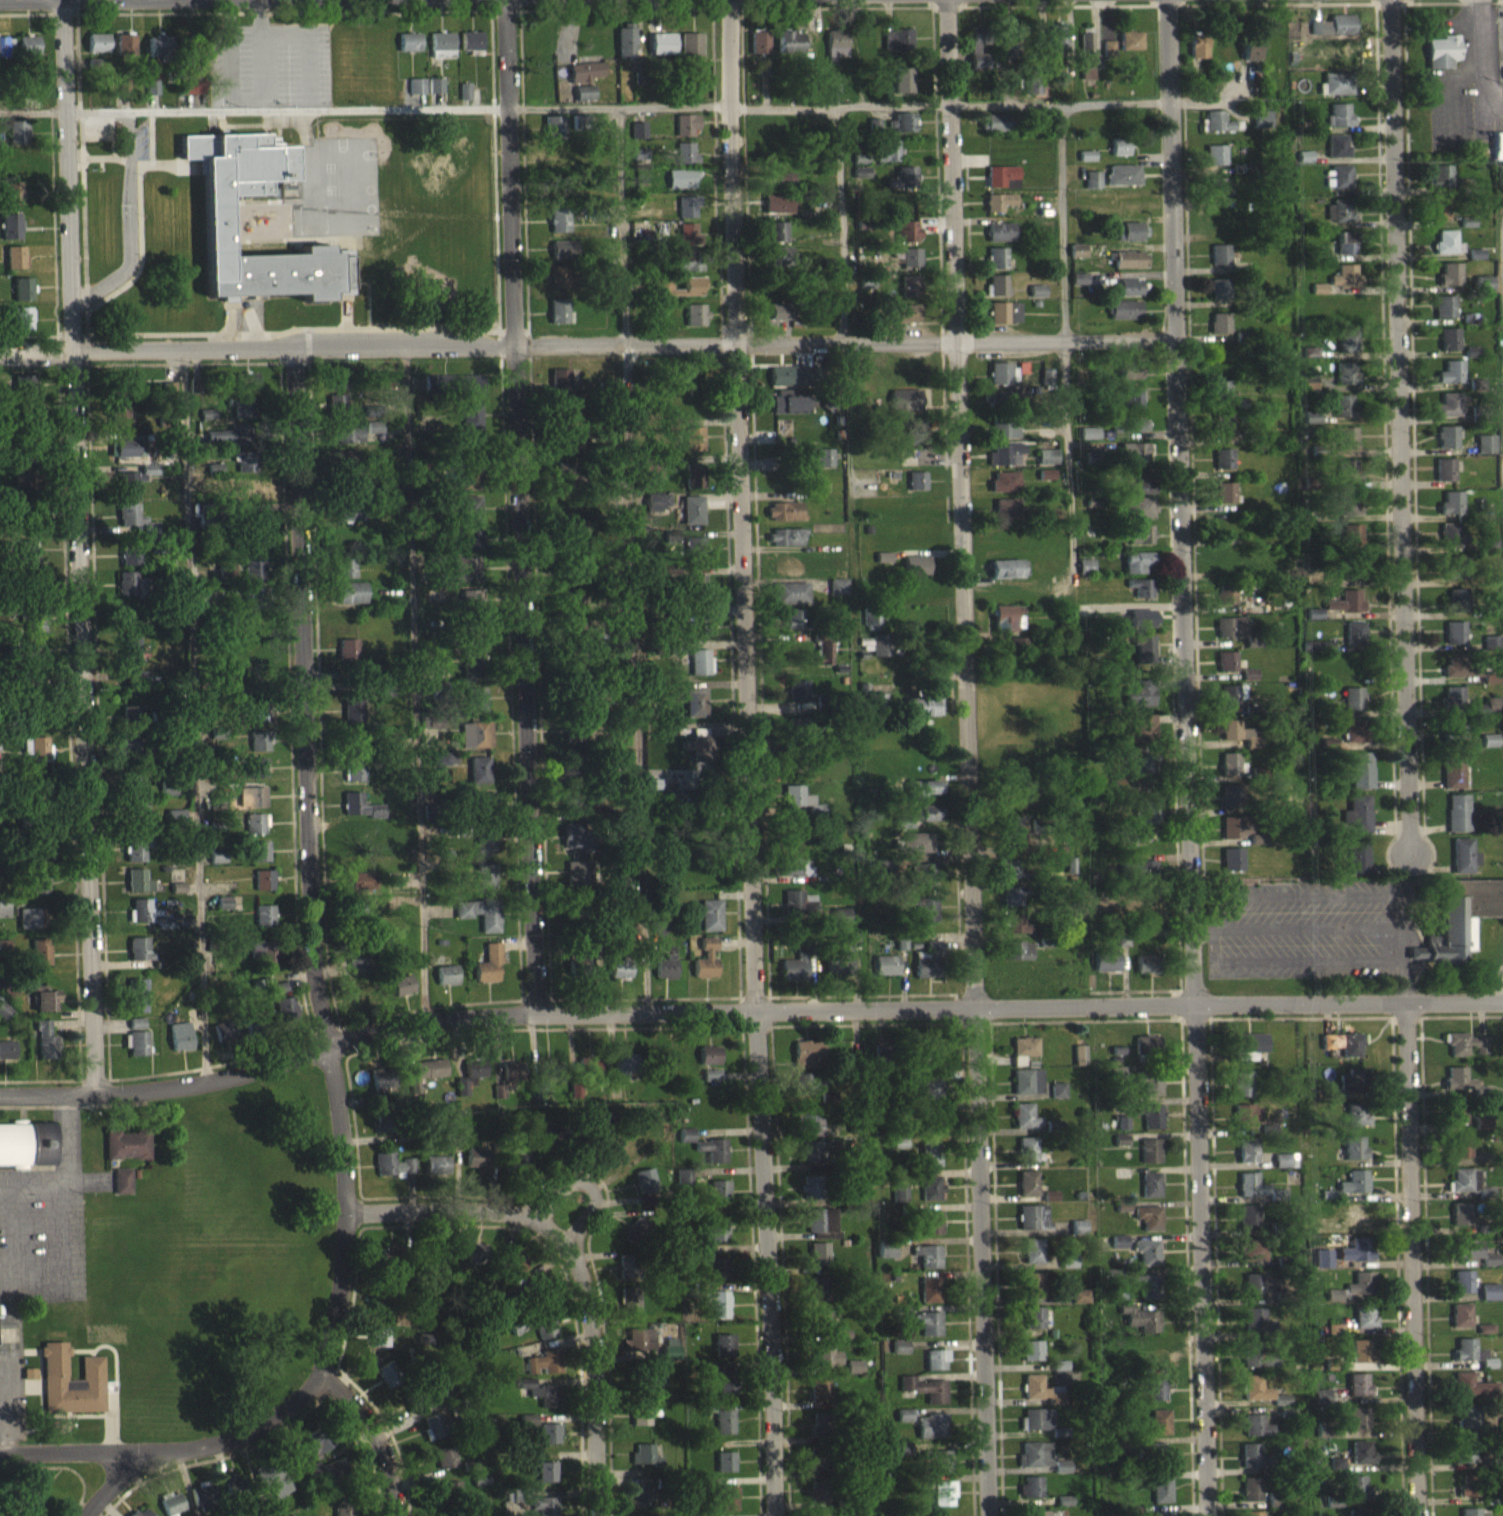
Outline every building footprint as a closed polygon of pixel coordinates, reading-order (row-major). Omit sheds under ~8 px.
[(1353,24),(1331,23),(1330,30),(1311,30),(1311,43),(1353,44),(1353,24)] [(1066,32),(1048,33),(1049,62),(1066,62),(1066,32)] [(617,68),(635,68),(635,33),(617,34),(617,68)] [(971,78),(988,78),(987,61),(979,62),(979,52),(988,52),(988,35),(970,36),(971,78)] [(828,66),(848,65),(847,37),(827,38),(828,66)] [(912,37),(890,38),(891,60),(913,59),(912,37)] [(1014,67),(1014,38),(1004,37),(1003,67),(1014,67)] [(1099,77),(1098,63),(1092,63),(1091,37),(1080,37),(1081,89),(1093,88),(1093,77),(1099,77)] [(802,39),(778,39),(778,62),(803,61),(802,39)] [(769,62),(768,40),(751,40),(752,63),(769,62)] [(1120,40),(1120,59),(1141,58),(1141,40),(1120,40)] [(454,41),(431,41),(431,66),(453,66),(454,41)] [(461,41),(461,59),(469,59),(469,64),(481,64),(481,41),(461,41)] [(702,41),(681,42),(682,68),(702,68),(702,41)] [(107,42),(87,43),(87,61),(107,61),(107,42)] [(419,42),(399,42),(399,60),(420,60),(419,42)] [(675,42),(651,43),(651,63),(675,63),(675,42)] [(134,43),(115,44),(116,63),(134,62),(134,43)] [(1206,67),(1206,44),(1189,44),(1189,67),(1206,67)] [(1427,77),(1451,77),(1451,69),(1458,69),(1458,44),(1442,44),(1442,48),(1427,48),(1427,77)] [(37,45),(17,45),(17,63),(37,63),(37,45)] [(146,45),(147,66),(170,65),(169,45),(146,45)] [(0,46),(0,66),(12,66),(12,46),(0,46)] [(1258,48),(1242,48),(1242,69),(1258,69),(1258,48)] [(1114,65),(1114,49),(1102,50),(1103,65),(1114,65)] [(758,68),(758,85),(769,84),(769,68),(758,68)] [(570,92),(591,91),(591,86),(603,86),(603,71),(569,72),(570,92)] [(914,101),(913,76),(894,77),(895,102),(914,101)] [(1041,80),(1030,80),(1030,91),(1024,91),(1024,102),(1041,103),(1041,80)] [(1323,81),(1323,92),(1318,93),(1319,104),(1353,103),(1352,80),(1323,81)] [(201,87),(183,88),(184,103),(201,103),(201,87)] [(424,87),(408,88),(409,103),(425,102),(424,87)] [(443,102),(443,87),(429,87),(429,102),(443,102)] [(128,89),(117,88),(117,102),(127,102),(128,89)] [(157,104),(157,89),(146,89),(146,104),(157,104)] [(460,109),(470,109),(470,92),(460,92),(460,109)] [(575,95),(575,109),(594,108),(594,94),(575,95)] [(1350,112),(1330,113),(1330,124),(1326,124),(1326,135),(1351,135),(1350,112)] [(1234,140),(1234,130),(1223,130),(1223,120),(1205,119),(1204,140),(1234,140)] [(914,122),(896,122),(897,141),(915,140),(914,122)] [(1253,122),(1253,137),(1269,136),(1269,122),(1253,122)] [(697,123),(676,124),(676,145),(698,144),(697,123)] [(1006,123),(980,124),(981,140),(1007,139),(1006,123)] [(562,125),(543,125),(543,147),(562,147),(562,125)] [(27,152),(26,129),(7,130),(8,152),(27,152)] [(632,148),(647,148),(647,131),(631,131),(632,148)] [(179,144),(220,143),(264,142),(267,142),(267,147),(275,146),(276,152),(280,152),(280,155),(298,144),(298,189),(269,190),(269,203),(226,205),(227,265),(300,263),(299,255),(327,254),(327,262),(336,261),(336,259),(350,259),(350,265),(351,265),(365,293),(330,304),(330,310),(299,311),(299,303),(205,306),(201,164),(201,167),(179,168),(179,144)] [(1493,142),(1494,169),(1502,169),(1502,142),(1493,142)] [(1350,166),(1350,154),(1346,154),(1345,143),(1328,143),(1328,166),(1350,166)] [(1128,164),(1128,146),(1111,147),(1111,165),(1128,164)] [(878,170),(904,170),(903,157),(898,157),(898,149),(878,149),(878,170)] [(698,173),(698,162),(694,162),(694,152),(677,151),(677,172),(698,173)] [(1225,174),(1224,154),(1206,154),(1206,174),(1225,174)] [(1094,160),(1078,160),(1078,170),(1094,170),(1094,160)] [(1139,193),(1139,174),(1107,174),(1107,194),(1139,193)] [(1452,196),(1451,174),(1433,174),(1433,186),(1427,186),(1428,197),(1452,196)] [(886,198),(917,199),(918,176),(897,175),(897,186),(887,186),(886,198)] [(987,175),(987,196),(1003,196),(1003,188),(1018,188),(1017,175),(987,175)] [(1326,197),(1351,197),(1351,176),(1325,176),(1326,197)] [(668,179),(669,197),(696,196),(696,186),(699,186),(699,178),(668,179)] [(1084,197),(1099,197),(1100,180),(1085,180),(1084,197)] [(762,181),(761,195),(791,196),(791,181),(762,181)] [(1226,187),(1208,187),(1208,207),(1226,207),(1226,187)] [(1018,189),(1004,188),(1004,196),(1017,197),(1018,189)] [(4,191),(4,213),(23,213),(22,191),(4,191)] [(792,222),(793,204),(765,203),(764,222),(792,222)] [(986,221),(1002,221),(1002,214),(1015,214),(1015,203),(986,203),(986,221)] [(698,206),(679,205),(679,226),(698,227),(698,206)] [(1449,230),(1450,207),(1431,207),(1430,229),(1449,230)] [(1326,210),(1327,231),(1356,231),(1355,209),(1326,210)] [(569,241),(568,216),(550,216),(550,241),(569,241)] [(1,223),(2,248),(21,248),(20,223),(1,223)] [(1461,226),(1461,236),(1474,235),(1474,226),(1461,226)] [(888,238),(888,251),(919,251),(918,230),(896,231),(897,238),(888,238)] [(786,250),(785,231),(766,231),(766,251),(786,250)] [(697,232),(679,232),(679,253),(697,253),(697,232)] [(988,232),(988,250),(1013,250),(1013,232),(988,232)] [(1121,232),(1121,239),(1116,239),(1117,249),(1146,249),(1146,232),(1121,232)] [(1456,239),(1437,239),(1438,250),(1434,250),(1435,263),(1463,262),(1462,251),(1456,251),(1456,239)] [(1356,263),(1356,241),(1337,241),(1337,263),(1356,263)] [(551,269),(577,269),(576,250),(551,250),(551,269)] [(1085,266),(1085,253),(1070,253),(1070,266),(1085,266)] [(1229,253),(1211,254),(1211,274),(1229,273),(1229,253)] [(6,278),(25,277),(25,255),(5,255),(6,278)] [(766,276),(790,276),(790,256),(766,256),(766,276)] [(1006,257),(989,256),(988,278),(1006,278),(1006,257)] [(919,258),(901,258),(901,277),(919,277),(919,258)] [(1469,268),(1483,267),(1483,258),(1469,258),(1469,268)] [(676,280),(702,280),(703,259),(676,259),(676,280)] [(1113,261),(1114,278),(1146,276),(1146,260),(1113,261)] [(1461,294),(1460,272),(1442,272),(1442,283),(1437,283),(1437,295),(1461,294)] [(1337,274),(1338,284),(1329,284),(1330,295),(1360,295),(1360,283),(1356,283),(1356,273),(1337,274)] [(570,296),(570,275),(549,275),(549,296),(570,296)] [(1071,293),(1086,294),(1087,282),(1071,282),(1071,293)] [(901,305),(920,305),(920,284),(901,285),(901,305)] [(1007,284),(989,284),(989,305),(1007,305),(1007,284)] [(703,285),(683,286),(683,298),(671,298),(671,287),(654,287),(654,305),(703,304),(703,285)] [(14,310),(32,309),(31,287),(14,287),(14,310)] [(1117,288),(1118,303),(1146,303),(1146,295),(1143,295),(1143,287),(1117,288)] [(1228,288),(1209,288),(1210,308),(1228,308),(1228,288)] [(1325,302),(1325,292),(1311,293),(1311,302),(1325,302)] [(1030,306),(1045,306),(1045,293),(1029,294),(1030,306)] [(1434,305),(1435,328),(1455,327),(1454,304),(1434,305)] [(568,332),(567,308),(549,308),(550,332),(568,332)] [(1141,328),(1140,309),(1108,310),(1109,329),(1141,328)] [(989,332),(1020,332),(1021,311),(990,311),(989,332)] [(705,334),(705,313),(685,314),(686,335),(705,334)] [(767,329),(786,328),(786,313),(767,313),(767,329)] [(920,314),(889,314),(889,331),(920,332),(920,314)] [(32,316),(13,316),(14,339),(33,338),(32,316)] [(1229,322),(1210,322),(1211,342),(1229,342),(1229,322)] [(1440,360),(1459,360),(1458,337),(1440,337),(1440,360)] [(1338,361),(1359,361),(1359,338),(1339,338),(1338,361)] [(1465,366),(1477,366),(1477,356),(1465,356),(1465,366)] [(1437,392),(1463,392),(1463,370),(1444,369),(1444,380),(1437,380),(1437,392)] [(1140,388),(1141,371),(1119,370),(1118,388),(1140,388)] [(1354,371),(1336,371),(1336,394),(1360,393),(1360,379),(1355,379),(1354,371)] [(990,393),(1016,393),(1016,373),(990,373),(990,393)] [(770,375),(770,395),(817,394),(817,374),(770,375)] [(344,378),(328,379),(329,399),(345,398),(344,378)] [(549,378),(550,404),(578,403),(578,393),(570,394),(569,378),(549,378)] [(130,404),(131,383),(116,382),(115,403),(130,404)] [(257,398),(257,382),(241,382),(241,399),(257,398)] [(423,396),(436,398),(438,385),(425,383),(423,396)] [(482,403),(482,384),(455,384),(455,403),(482,403)] [(190,402),(200,402),(201,388),(190,388),(190,402)] [(1230,390),(1214,389),(1214,408),(1229,408),(1230,390)] [(921,420),(921,398),(890,399),(891,420),(921,420)] [(1125,419),(1142,419),(1141,398),(1125,398),(1125,419)] [(983,400),(982,415),(1014,416),(1015,401),(983,400)] [(1434,413),(1435,426),(1461,425),(1461,401),(1441,402),(1442,413),(1434,413)] [(327,422),(346,422),(345,403),(327,403),(327,422)] [(1354,404),(1334,404),(1334,426),(1354,426),(1354,404)] [(770,422),(807,423),(807,405),(771,405),(770,422)] [(252,408),(233,409),(234,427),(252,427),(252,408)] [(110,435),(129,435),(128,412),(110,412),(110,435)] [(480,439),(480,412),(462,413),(462,439),(480,439)] [(571,412),(556,414),(559,430),(573,428),(571,412)] [(418,437),(438,436),(438,425),(429,426),(429,418),(417,418),(418,437)] [(1303,432),(1319,432),(1319,421),(1304,420),(1303,432)] [(1232,424),(1214,424),(1214,444),(1233,444),(1232,424)] [(925,452),(924,426),(906,427),(906,453),(925,452)] [(680,439),(679,427),(665,427),(666,439),(680,439)] [(993,447),(1018,446),(1017,427),(992,428),(993,447)] [(1148,427),(1122,428),(1123,441),(1148,441),(1148,427)] [(366,442),(381,442),(381,430),(366,430),(366,442)] [(333,451),(362,451),(361,432),(333,432),(333,451)] [(206,453),(246,453),(247,434),(231,434),(230,440),(206,439),(206,453)] [(1438,458),(1457,458),(1457,435),(1438,435),(1438,458)] [(684,460),(703,460),(703,436),(683,436),(684,460)] [(1080,448),(1099,448),(1099,437),(1080,436),(1080,448)] [(1339,436),(1338,458),(1357,459),(1358,436),(1339,436)] [(144,466),(143,444),(128,444),(128,448),(114,448),(115,466),(144,466)] [(557,462),(575,462),(575,444),(558,444),(557,462)] [(1495,463),(1495,444),(1477,444),(1477,463),(1495,463)] [(17,474),(34,474),(33,451),(17,451),(17,474)] [(1120,452),(1120,472),(1150,471),(1149,452),(1120,452)] [(991,475),(1019,474),(1019,463),(1024,463),(1024,453),(990,453),(991,475)] [(832,457),(806,457),(806,466),(814,466),(814,476),(832,476),(832,457)] [(1057,474),(1057,458),(1038,458),(1038,474),(1057,474)] [(1215,478),(1233,478),(1233,458),(1214,458),(1215,478)] [(256,481),(256,462),(233,461),(233,470),(238,470),(237,481),(256,481)] [(661,467),(649,467),(650,485),(661,485),(661,467)] [(1436,490),(1454,490),(1455,468),(1437,467),(1436,490)] [(1339,469),(1339,492),(1359,491),(1358,468),(1339,469)] [(578,471),(557,471),(557,492),(579,492),(578,471)] [(479,472),(460,473),(461,499),(480,498),(479,472)] [(685,496),(702,497),(703,473),(685,473),(685,496)] [(1054,489),(1054,478),(1038,479),(1039,489),(1054,489)] [(34,481),(14,481),(14,502),(34,502),(34,481)] [(926,481),(909,481),(909,499),(926,499),(926,481)] [(992,501),(1019,501),(1018,481),(991,482),(992,501)] [(1150,503),(1150,481),(1122,481),(1122,503),(1150,503)] [(256,490),(231,490),(232,508),(256,507),(256,490)] [(1235,491),(1216,492),(1216,512),(1235,512),(1235,491)] [(1462,500),(1444,501),(1444,511),(1440,511),(1440,523),(1463,523),(1462,500)] [(1339,524),(1360,524),(1360,501),(1339,501),(1339,524)] [(669,503),(641,503),(642,521),(661,521),(661,515),(669,515),(669,503)] [(480,532),(479,505),(461,506),(461,533),(480,532)] [(702,533),(702,505),(681,506),(682,534),(702,533)] [(1126,527),(1154,527),(1153,506),(1126,506),(1126,527)] [(1019,508),(995,508),(994,528),(1018,528),(1019,508)] [(157,542),(157,531),(146,531),(145,525),(138,525),(137,512),(119,513),(119,536),(143,535),(143,542),(157,542)] [(363,530),(362,512),(337,513),(338,531),(363,530)] [(801,512),(766,513),(766,530),(802,529),(801,512)] [(1459,532),(1441,533),(1442,556),(1469,555),(1468,544),(1460,544),(1459,532)] [(1127,553),(1152,553),(1153,535),(1128,534),(1127,553)] [(1362,555),(1361,534),(1344,534),(1345,556),(1362,555)] [(803,555),(803,539),(767,538),(767,554),(803,555)] [(462,559),(480,559),(480,539),(462,539),(462,559)] [(703,546),(684,546),(684,572),(704,571),(703,546)] [(19,572),(36,572),(36,549),(19,550),(19,572)] [(139,574),(138,549),(121,549),(122,574),(139,574)] [(1482,559),(1497,559),(1497,549),(1481,549),(1482,559)] [(789,561),(772,561),(772,570),(770,570),(770,583),(790,583),(790,579),(799,578),(799,570),(789,570),(789,561)] [(890,572),(890,561),(876,561),(876,572),(890,572)] [(1124,582),(1145,582),(1145,575),(1152,575),(1152,561),(1124,561),(1124,582)] [(928,565),(904,565),(904,583),(928,583),(928,565)] [(1363,588),(1363,565),(1344,566),(1345,588),(1363,588)] [(1447,588),(1467,588),(1466,565),(1447,565),(1447,588)] [(479,566),(452,566),(452,592),(479,591),(479,566)] [(337,587),(354,587),(354,567),(336,567),(337,587)] [(991,587),(1026,586),(1026,568),(990,569),(991,587)] [(1093,583),(1093,568),(1077,568),(1078,583),(1093,583)] [(245,569),(245,589),(264,589),(264,569),(245,569)] [(219,586),(234,586),(234,570),(219,570),(219,586)] [(118,604),(151,604),(151,586),(136,586),(136,580),(117,581),(118,604)] [(687,584),(688,601),(705,601),(704,584),(687,584)] [(828,604),(846,604),(846,588),(829,588),(828,604)] [(1152,588),(1127,588),(1127,596),(1134,597),(1134,606),(1152,606),(1152,588)] [(365,591),(337,592),(337,613),(365,612),(365,591)] [(808,592),(774,592),(775,613),(808,613),(808,592)] [(1218,613),(1236,613),(1235,593),(1217,593),(1218,613)] [(1450,598),(1450,609),(1446,609),(1446,621),(1469,620),(1469,598),(1450,598)] [(479,599),(459,599),(459,618),(479,618),(479,599)] [(1362,620),(1361,599),(1342,599),(1342,609),(1325,610),(1325,621),(1362,620)] [(1077,624),(1093,625),(1093,614),(1078,613),(1077,624)] [(1022,638),(1021,615),(993,615),(994,639),(1022,638)] [(802,638),(802,618),(784,618),(784,638),(802,638)] [(1307,618),(1307,628),(1322,627),(1322,618),(1307,618)] [(1128,620),(1128,636),(1156,636),(1156,620),(1128,620)] [(882,621),(863,621),(863,635),(882,634),(882,621)] [(708,646),(709,627),(690,626),(689,646),(708,646)] [(1244,626),(1217,627),(1217,647),(1245,646),(1244,626)] [(616,644),(627,642),(625,628),(614,630),(616,644)] [(1465,630),(1445,631),(1446,653),(1466,653),(1465,630)] [(1365,654),(1364,631),(1346,631),(1346,654),(1365,654)] [(480,653),(481,635),(463,634),(462,652),(480,653)] [(1152,674),(1153,644),(1131,643),(1131,655),(1136,655),(1136,673),(1152,674)] [(873,665),(890,665),(890,644),(873,644),(873,665)] [(1500,645),(1483,645),(1484,659),(1500,658),(1500,645)] [(138,669),(138,646),(122,646),(122,669),(138,669)] [(357,648),(337,648),(337,669),(358,668),(357,648)] [(831,674),(832,651),(817,651),(817,673),(831,674)] [(709,658),(690,659),(690,684),(710,683),(709,658)] [(1218,681),(1237,680),(1236,660),(1217,661),(1218,681)] [(481,662),(462,662),(463,687),(482,686),(481,662)] [(1444,687),(1480,685),(1480,675),(1467,676),(1466,663),(1447,663),(1448,674),(1443,675),(1444,687)] [(1257,689),(1257,678),(1243,677),(1243,689),(1257,689)] [(144,680),(127,680),(128,688),(144,688),(144,680)] [(807,689),(788,689),(788,709),(807,709),(807,689)] [(1153,715),(1153,691),(1133,690),(1133,696),(1125,696),(1125,715),(1153,715)] [(1245,712),(1245,694),(1220,695),(1220,713),(1245,712)] [(1363,696),(1344,697),(1344,720),(1364,719),(1363,696)] [(1445,696),(1445,707),(1439,707),(1439,721),(1461,721),(1462,696),(1445,696)] [(485,697),(467,698),(467,721),(485,720),(485,697)] [(705,726),(706,700),(686,700),(685,726),(705,726)] [(886,703),(868,703),(868,720),(886,719),(886,703)] [(361,706),(345,704),(342,730),(358,732),(361,706)] [(940,707),(915,707),(915,725),(941,725),(940,707)] [(140,715),(122,715),(122,738),(141,738),(140,715)] [(43,739),(43,724),(24,723),(24,738),(43,739)] [(1155,724),(1125,725),(1126,751),(1155,750),(1155,724)] [(808,727),(789,727),(789,743),(808,743),(808,727)] [(1366,728),(1345,729),(1345,751),(1367,751),(1366,728)] [(1253,737),(1239,738),(1239,729),(1220,729),(1221,749),(1246,748),(1246,758),(1260,757),(1259,746),(1253,746),(1253,737)] [(461,757),(491,757),(490,731),(461,731),(461,757)] [(245,746),(253,761),(273,750),(266,736),(245,746)] [(1497,743),(1482,743),(1482,756),(1497,755),(1497,743)] [(120,744),(119,760),(135,761),(135,745),(120,744)] [(682,759),(693,759),(692,770),(712,771),(712,746),(691,745),(691,749),(682,749),(682,759)] [(1322,748),(1322,758),(1335,758),(1335,748),(1322,748)] [(1136,783),(1154,783),(1153,756),(1127,757),(1127,768),(1136,768),(1136,783)] [(1351,798),(1372,798),(1372,761),(1351,762),(1351,777),(1347,777),(1347,786),(1351,786),(1351,798)] [(455,762),(433,763),(433,775),(456,774),(455,762)] [(1221,785),(1241,784),(1241,762),(1220,762),(1221,785)] [(1443,798),(1464,797),(1462,762),(1442,763),(1443,798)] [(488,792),(488,766),(469,766),(469,792),(488,792)] [(345,791),(363,790),(363,770),(345,771),(345,791)] [(127,784),(127,802),(143,801),(143,784),(127,784)] [(908,803),(942,803),(942,790),(908,790),(908,803)] [(1013,815),(1030,815),(1030,792),(1013,792),(1013,815)] [(160,803),(171,804),(171,794),(161,794),(160,803)] [(803,794),(783,794),(783,824),(796,824),(796,815),(808,815),(808,822),(824,822),(824,813),(813,813),(813,804),(803,804),(803,794)] [(1241,794),(1221,794),(1221,816),(1241,816),(1241,794)] [(267,796),(250,796),(249,816),(266,816),(267,796)] [(494,819),(493,800),(470,800),(470,819),(494,819)] [(344,824),(367,824),(367,827),(383,827),(383,814),(361,814),(361,801),(343,801),(344,824)] [(1468,803),(1446,804),(1447,841),(1469,840),(1469,832),(1475,832),(1474,818),(1468,818),(1468,803)] [(1348,842),(1370,842),(1369,804),(1348,804),(1349,819),(1341,820),(1342,838),(1348,838),(1348,842)] [(580,821),(577,806),(564,808),(567,824),(580,821)] [(146,811),(129,811),(128,834),(146,834),(146,811)] [(1139,833),(1158,833),(1157,811),(1138,811),(1139,833)] [(915,829),(938,830),(939,814),(915,813),(915,829)] [(246,843),(266,842),(265,822),(245,823),(246,843)] [(1024,825),(1004,825),(1005,857),(1024,856),(1024,825)] [(1222,847),(1247,846),(1247,825),(1222,826),(1222,847)] [(786,853),(805,852),(805,831),(785,832),(786,853)] [(563,858),(599,856),(598,833),(562,834),(563,858)] [(493,862),(493,839),(475,838),(474,862),(493,862)] [(932,842),(904,842),(905,862),(933,861),(932,842)] [(1265,843),(1251,844),(1251,854),(1265,853),(1265,843)] [(1472,882),(1472,874),(1478,874),(1478,861),(1472,861),(1471,847),(1451,847),(1452,883),(1472,882)] [(144,870),(144,857),(151,857),(151,848),(126,848),(126,871),(144,870)] [(1347,882),(1368,882),(1368,849),(1347,849),(1347,882)] [(250,871),(269,870),(268,850),(250,851),(250,871)] [(224,872),(224,857),(209,857),(209,872),(224,872)] [(1243,880),(1243,857),(1222,858),(1222,880),(1243,880)] [(812,885),(812,875),(805,876),(805,868),(775,868),(775,886),(812,885)] [(1003,887),(1026,887),(1026,879),(1020,879),(1020,868),(1003,869),(1003,887)] [(867,869),(866,882),(883,883),(884,870),(867,869)] [(1155,869),(1128,870),(1128,886),(1156,885),(1155,869)] [(566,871),(566,894),(592,893),(591,870),(566,871)] [(934,896),(934,872),(914,873),(915,897),(934,896)] [(494,897),(493,873),(474,873),(475,898),(494,897)] [(145,878),(127,878),(127,901),(152,901),(152,889),(145,889),(145,878)] [(254,879),(255,899),(273,899),(273,879),(254,879)] [(375,882),(348,881),(348,899),(374,899),(375,882)] [(48,882),(30,882),(30,902),(49,902),(48,882)] [(1003,914),(1022,915),(1023,897),(1003,896),(1003,914)] [(802,900),(783,899),(783,922),(814,923),(815,905),(802,904),(802,900)] [(1440,906),(1440,945),(1425,945),(1426,957),(1408,957),(1408,968),(1426,968),(1426,976),(1463,975),(1462,905),(1440,906)] [(217,919),(231,918),(231,906),(216,907),(217,919)] [(937,930),(936,906),(918,907),(918,931),(937,930)] [(149,908),(131,908),(132,919),(128,919),(128,931),(157,930),(157,937),(173,937),(173,926),(162,926),(162,917),(150,918),(149,908)] [(453,910),(454,928),(471,927),(471,923),(480,923),(480,942),(499,942),(498,908),(453,910)] [(721,940),(721,909),(700,909),(701,941),(721,940)] [(256,935),(273,934),(273,914),(255,915),(256,935)] [(18,918),(18,938),(46,937),(45,917),(18,918)] [(849,918),(834,917),(834,932),(848,933),(849,918)] [(1005,941),(1031,942),(1031,934),(1023,933),(1023,923),(1006,923),(1005,941)] [(659,946),(668,936),(657,927),(649,937),(659,946)] [(827,966),(827,981),(851,980),(850,955),(857,955),(857,942),(836,942),(837,965),(827,966)] [(49,947),(31,948),(31,974),(50,974),(49,947)] [(693,968),(693,987),(716,987),(716,968),(711,968),(711,959),(716,958),(716,947),(701,947),(701,968),(693,968)] [(0,949),(0,959),(10,958),(9,949),(0,949)] [(249,950),(250,971),(277,971),(277,950),(249,950)] [(914,960),(915,987),(940,986),(938,950),(925,950),(925,960),(914,960)] [(1031,969),(1032,951),(1006,950),(1006,968),(1031,969)] [(484,952),(485,971),(474,972),(475,991),(498,990),(497,972),(500,972),(500,951),(484,952)] [(781,989),(807,988),(807,957),(796,958),(796,969),(781,969),(781,989)] [(1119,960),(1094,961),(1094,981),(1119,980),(1119,960)] [(655,968),(655,988),(675,988),(675,963),(665,963),(665,969),(655,968)] [(1135,965),(1136,983),(1158,982),(1157,964),(1135,965)] [(874,984),(898,984),(898,965),(874,965),(874,984)] [(365,982),(363,966),(347,968),(349,983),(365,982)] [(631,969),(611,969),(610,988),(630,988),(631,969)] [(457,994),(456,974),(436,976),(437,995),(457,994)] [(413,1002),(410,984),(390,987),(393,1005),(413,1002)] [(145,988),(130,988),(130,1021),(145,1021),(145,988)] [(271,992),(272,1003),(289,1001),(287,991),(271,992)] [(35,1020),(56,1020),(55,1010),(59,1010),(59,999),(46,999),(46,994),(30,995),(31,1011),(34,1011),(35,1020)] [(273,1008),(275,1027),(294,1026),(292,1007),(273,1008)] [(12,1020),(1,1010),(0,1011),(0,1026),(4,1029),(12,1020)] [(128,1028),(129,1038),(143,1037),(142,1027),(128,1028)] [(49,1029),(34,1029),(34,1038),(38,1038),(37,1068),(56,1068),(57,1046),(49,1046),(49,1029)] [(235,1048),(231,1029),(212,1033),(216,1052),(235,1048)] [(171,1060),(191,1059),(190,1039),(170,1040),(171,1060)] [(129,1064),(147,1064),(147,1041),(124,1041),(124,1057),(129,1057),(129,1064)] [(1266,1061),(1265,1042),(1235,1043),(1236,1070),(1255,1069),(1255,1062),(1266,1061)] [(1485,1063),(1485,1047),(1468,1047),(1468,1042),(1443,1042),(1443,1053),(1450,1053),(1450,1065),(1469,1065),(1468,1056),(1475,1056),(1475,1063),(1485,1063)] [(1321,1043),(1322,1058),(1341,1058),(1342,1066),(1362,1066),(1361,1043),(1321,1043)] [(1135,1044),(1135,1068),(1159,1068),(1159,1045),(1135,1044)] [(1012,1047),(1012,1075),(1023,1075),(1023,1065),(1037,1065),(1037,1047),(1012,1047)] [(14,1067),(13,1050),(0,1050),(0,1067),(14,1067)] [(817,1077),(817,1071),(823,1071),(822,1050),(793,1050),(794,1077),(817,1077)] [(699,1074),(720,1074),(720,1055),(699,1055),(699,1074)] [(882,1055),(874,1056),(875,1070),(882,1070),(882,1055)] [(1085,1055),(1073,1055),(1074,1074),(1085,1074),(1085,1055)] [(633,1063),(613,1063),(614,1090),(634,1089),(633,1063)] [(579,1084),(596,1084),(595,1067),(579,1067),(579,1084)] [(485,1086),(485,1068),(465,1069),(466,1087),(485,1086)] [(414,1088),(445,1087),(445,1069),(413,1070),(414,1088)] [(533,1110),(542,1110),(542,1101),(549,1101),(549,1090),(561,1090),(561,1070),(533,1070),(533,1110)] [(520,1089),(519,1071),(503,1072),(503,1090),(520,1089)] [(1465,1076),(1447,1076),(1447,1088),(1443,1088),(1443,1099),(1475,1099),(1475,1088),(1466,1088),(1465,1076)] [(370,1078),(372,1100),(385,1099),(383,1077),(370,1078)] [(1041,1078),(1013,1079),(1013,1103),(1042,1103),(1041,1078)] [(1339,1101),(1367,1100),(1367,1078),(1347,1078),(1347,1084),(1339,1084),(1339,1101)] [(719,1079),(703,1079),(703,1090),(719,1089),(719,1079)] [(1251,1080),(1232,1080),(1233,1105),(1252,1105),(1251,1080)] [(823,1082),(797,1082),(797,1103),(814,1103),(814,1100),(822,1101),(823,1082)] [(922,1082),(921,1108),(940,1108),(941,1083),(922,1082)] [(1161,1105),(1161,1082),(1134,1083),(1134,1091),(1142,1091),(1142,1105),(1161,1105)] [(467,1089),(457,1089),(457,1105),(467,1105),(467,1089)] [(1051,1108),(1065,1107),(1065,1091),(1050,1092),(1051,1108)] [(494,1093),(494,1108),(505,1107),(504,1099),(512,1099),(512,1092),(494,1093)] [(1466,1110),(1448,1111),(1449,1133),(1467,1132),(1466,1110)] [(1013,1113),(1014,1137),(1040,1136),(1040,1126),(1032,1126),(1032,1112),(1013,1113)] [(1368,1135),(1369,1112),(1347,1112),(1346,1134),(1368,1135)] [(1144,1114),(1143,1138),(1161,1139),(1162,1115),(1144,1114)] [(1252,1139),(1252,1131),(1259,1131),(1259,1114),(1232,1114),(1232,1138),(1252,1139)] [(821,1146),(821,1126),(813,1126),(814,1117),(800,1116),(799,1145),(821,1146)] [(375,1142),(388,1140),(385,1120),(372,1122),(375,1142)] [(942,1122),(926,1122),(925,1142),(941,1142),(942,1122)] [(1475,1140),(1491,1139),(1490,1124),(1475,1125),(1475,1140)] [(11,1132),(11,1134),(0,1134),(0,1174),(12,1174),(12,1176),(52,1175),(51,1131),(11,1132)] [(548,1154),(561,1146),(553,1133),(540,1141),(548,1154)] [(679,1152),(693,1151),(693,1137),(679,1138),(679,1152)] [(105,1139),(106,1168),(149,1168),(149,1138),(134,1138),(134,1142),(118,1142),(118,1139),(105,1139)] [(1471,1144),(1448,1144),(1449,1167),(1471,1167),(1471,1144)] [(1345,1169),(1367,1168),(1367,1156),(1363,1156),(1363,1145),(1344,1146),(1345,1169)] [(1035,1146),(1018,1147),(1019,1171),(1036,1170),(1035,1146)] [(1255,1147),(1237,1148),(1238,1172),(1256,1171),(1255,1147)] [(1140,1172),(1159,1172),(1159,1148),(1140,1148),(1140,1172)] [(726,1172),(725,1149),(694,1149),(694,1161),(708,1161),(708,1172),(726,1172)] [(800,1150),(799,1170),(819,1170),(819,1151),(800,1150)] [(921,1176),(940,1175),(939,1151),(920,1152),(921,1176)] [(503,1164),(510,1179),(529,1170),(522,1155),(503,1164)] [(467,1176),(478,1176),(478,1181),(489,1181),(488,1157),(466,1158),(467,1176)] [(414,1183),(413,1168),(394,1169),(393,1161),(376,1162),(376,1184),(414,1183)] [(1295,1163),(1275,1163),(1275,1177),(1295,1177),(1295,1163)] [(425,1182),(448,1183),(448,1165),(425,1165),(425,1182)] [(113,1178),(114,1203),(131,1203),(131,1177),(113,1178)] [(634,1180),(638,1204),(656,1201),(652,1177),(634,1180)] [(1479,1201),(1478,1178),(1453,1178),(1453,1189),(1450,1189),(1450,1201),(1479,1201)] [(1338,1191),(1338,1202),(1368,1201),(1367,1179),(1348,1179),(1348,1191),(1338,1191)] [(1036,1180),(1017,1181),(1018,1205),(1037,1205),(1036,1180)] [(1160,1206),(1160,1182),(1141,1182),(1142,1207),(1160,1206)] [(1257,1182),(1239,1182),(1239,1206),(1268,1205),(1268,1193),(1257,1194),(1257,1182)] [(803,1208),(820,1208),(819,1184),(800,1185),(801,1201),(803,1201),(803,1208)] [(940,1185),(921,1185),(921,1210),(941,1210),(940,1185)] [(707,1211),(729,1211),(729,1189),(706,1190),(707,1211)] [(892,1211),(906,1211),(906,1196),(891,1196),(892,1211)] [(1057,1200),(1044,1200),(1044,1211),(1057,1210),(1057,1200)] [(1470,1211),(1452,1212),(1453,1235),(1471,1234),(1470,1211)] [(1335,1236),(1369,1235),(1368,1224),(1364,1225),(1363,1213),(1346,1213),(1346,1226),(1335,1226),(1335,1236)] [(1019,1239),(1047,1238),(1046,1214),(1018,1215),(1019,1239)] [(1160,1215),(1134,1216),(1134,1228),(1142,1228),(1142,1241),(1161,1240),(1160,1215)] [(1258,1240),(1258,1215),(1239,1215),(1239,1240),(1258,1240)] [(807,1218),(807,1242),(819,1242),(819,1248),(837,1248),(836,1217),(807,1218)] [(941,1243),(941,1220),(923,1220),(923,1243),(941,1243)] [(650,1233),(633,1226),(624,1249),(641,1256),(650,1233)] [(707,1227),(708,1251),(726,1250),(726,1226),(707,1227)] [(1316,1242),(1333,1241),(1333,1226),(1316,1227),(1316,1242)] [(1085,1229),(1071,1229),(1071,1244),(1085,1243),(1085,1229)] [(1127,1257),(1126,1244),(1111,1245),(1112,1257),(1127,1257)] [(1482,1268),(1481,1251),(1473,1251),(1473,1246),(1450,1247),(1451,1269),(1482,1268)] [(1339,1257),(1339,1270),(1372,1270),(1371,1247),(1350,1247),(1350,1257),(1339,1257)] [(1041,1248),(1023,1248),(1024,1273),(1042,1273),(1041,1248)] [(878,1267),(895,1267),(895,1249),(878,1250),(878,1267)] [(1158,1249),(1134,1249),(1134,1261),(1139,1261),(1139,1274),(1158,1274),(1158,1249)] [(1239,1270),(1265,1270),(1265,1249),(1239,1250),(1239,1270)] [(467,1271),(481,1271),(481,1252),(467,1252),(467,1271)] [(827,1275),(827,1252),(808,1252),(809,1275),(827,1275)] [(517,1284),(528,1270),(509,1254),(497,1269),(517,1284)] [(920,1265),(920,1277),(940,1277),(939,1254),(912,1255),(913,1265),(920,1265)] [(381,1256),(380,1273),(395,1274),(396,1256),(381,1256)] [(1314,1260),(1314,1276),(1332,1276),(1332,1259),(1314,1260)] [(1074,1261),(1059,1261),(1060,1277),(1075,1277),(1074,1261)] [(1483,1275),(1498,1275),(1498,1263),(1483,1263),(1483,1275)] [(638,1286),(638,1265),(619,1264),(618,1285),(638,1286)] [(709,1289),(727,1288),(726,1267),(697,1268),(698,1282),(708,1282),(709,1289)] [(1473,1302),(1473,1279),(1452,1280),(1452,1303),(1473,1302)] [(1043,1281),(1022,1282),(1023,1307),(1043,1307),(1043,1281)] [(1354,1281),(1354,1293),(1346,1293),(1345,1303),(1374,1304),(1374,1281),(1354,1281)] [(1263,1283),(1244,1283),(1244,1307),(1263,1307),(1263,1283)] [(1140,1308),(1158,1308),(1158,1284),(1134,1285),(1134,1294),(1140,1294),(1140,1308)] [(828,1286),(810,1286),(810,1310),(828,1310),(828,1286)] [(921,1312),(939,1311),(938,1287),(920,1287),(921,1312)] [(1481,1309),(1500,1310),(1500,1293),(1481,1293),(1481,1309)] [(621,1319),(643,1319),(643,1296),(621,1296),(621,1319)] [(1088,1312),(1088,1299),(1071,1299),(1071,1313),(1088,1312)] [(701,1301),(702,1315),(709,1315),(710,1327),(728,1327),(728,1300),(701,1301)] [(1158,1320),(1132,1320),(1132,1312),(1118,1312),(1118,1323),(1125,1323),(1125,1336),(1139,1336),(1139,1342),(1158,1342),(1158,1320)] [(1471,1313),(1452,1313),(1452,1337),(1471,1336),(1471,1313)] [(1355,1338),(1377,1337),(1376,1325),(1373,1325),(1373,1315),(1354,1316),(1355,1338)] [(1044,1337),(1043,1316),(1024,1316),(1025,1338),(1044,1337)] [(1264,1341),(1264,1317),(1244,1317),(1244,1341),(1264,1341)] [(849,1339),(841,1340),(841,1333),(830,1333),(830,1319),(817,1320),(817,1334),(827,1334),(827,1343),(835,1343),(835,1349),(849,1348),(849,1339)] [(940,1345),(940,1321),(914,1322),(915,1333),(920,1333),(921,1345),(940,1345)] [(534,1330),(538,1349),(557,1345),(552,1325),(534,1330)] [(1494,1333),(1479,1334),(1479,1342),(1494,1342),(1494,1333)] [(388,1336),(366,1336),(367,1356),(388,1356),(388,1336)] [(623,1348),(623,1360),(652,1361),(652,1338),(627,1337),(627,1349),(623,1348)] [(418,1354),(431,1354),(430,1343),(418,1343),(418,1354)] [(733,1343),(713,1344),(714,1367),(733,1366),(733,1343)] [(662,1369),(677,1368),(677,1347),(662,1348),(662,1369)] [(1475,1347),(1457,1348),(1457,1359),(1452,1359),(1452,1370),(1476,1370),(1475,1347)] [(1373,1371),(1372,1348),(1352,1349),(1352,1372),(1373,1371)] [(907,1362),(907,1349),(891,1349),(891,1363),(907,1362)] [(1022,1370),(1041,1369),(1041,1350),(1021,1350),(1022,1370)] [(1242,1378),(1275,1376),(1274,1359),(1259,1360),(1258,1350),(1240,1351),(1242,1378)] [(43,1421),(104,1421),(103,1365),(81,1365),(81,1389),(67,1389),(67,1351),(42,1351),(43,1421)] [(832,1353),(814,1353),(813,1376),(839,1377),(840,1361),(832,1360),(832,1353)] [(1496,1377),(1496,1368),(1486,1368),(1486,1358),(1476,1358),(1477,1369),(1482,1369),(1482,1377),(1496,1377)] [(525,1367),(526,1383),(540,1382),(560,1382),(559,1359),(541,1359),(541,1366),(525,1367)] [(926,1379),(946,1379),(946,1359),(925,1359),(926,1379)] [(385,1397),(400,1386),(389,1369),(373,1379),(385,1397)] [(861,1369),(846,1370),(846,1382),(862,1381),(861,1369)] [(1052,1379),(1066,1379),(1066,1370),(1052,1370),(1052,1379)] [(662,1379),(651,1379),(652,1386),(642,1386),(642,1394),(663,1394),(662,1379)] [(736,1381),(718,1381),(718,1404),(735,1404),(736,1381)] [(1454,1405),(1498,1404),(1498,1391),(1473,1392),(1472,1381),(1454,1381),(1454,1405)] [(1349,1406),(1369,1405),(1368,1382),(1348,1383),(1349,1406)] [(1063,1413),(1062,1395),(1041,1396),(1041,1383),(1023,1384),(1024,1408),(1047,1408),(1047,1414),(1063,1413)] [(1243,1408),(1272,1409),(1272,1398),(1261,1397),(1261,1385),(1244,1384),(1243,1408)] [(945,1390),(914,1390),(913,1385),(899,1385),(899,1400),(926,1400),(926,1413),(945,1413),(945,1390)] [(558,1394),(533,1395),(533,1387),(518,1388),(518,1398),(528,1398),(528,1405),(541,1405),(541,1417),(558,1416),(558,1394)] [(828,1411),(828,1388),(810,1387),(810,1411),(828,1411)] [(1146,1410),(1165,1409),(1165,1387),(1145,1387),(1146,1410)] [(1314,1399),(1314,1412),(1329,1411),(1329,1399),(1314,1399)] [(1287,1404),(1273,1405),(1274,1414),(1287,1414),(1287,1404)] [(426,1414),(421,1405),(404,1413),(409,1423),(426,1414)] [(649,1434),(649,1414),(629,1414),(629,1434),(649,1434)] [(1461,1415),(1461,1428),(1455,1428),(1455,1439),(1480,1439),(1480,1415),(1461,1415)] [(1349,1439),(1369,1438),(1367,1416),(1348,1417),(1349,1439)] [(896,1431),(910,1431),(910,1418),(896,1418),(896,1431)] [(1021,1418),(1021,1439),(1051,1439),(1051,1418),(1021,1418)] [(1168,1418),(1149,1419),(1150,1444),(1169,1443),(1168,1418)] [(732,1419),(714,1419),(714,1443),(733,1443),(732,1419)] [(425,1450),(451,1441),(446,1427),(441,1429),(439,1422),(422,1427),(425,1438),(422,1439),(425,1450)] [(828,1446),(828,1422),(810,1422),(811,1446),(828,1446)] [(535,1433),(534,1423),(519,1424),(519,1434),(535,1433)] [(1243,1424),(1244,1445),(1272,1444),(1272,1433),(1263,1434),(1263,1423),(1243,1424)] [(917,1424),(917,1447),(946,1447),(946,1424),(917,1424)] [(539,1453),(559,1453),(559,1433),(539,1433),(539,1453)] [(332,1452),(317,1435),(298,1452),(308,1464),(314,1458),(319,1464),(332,1452)] [(1051,1447),(1066,1446),(1066,1441),(1059,1441),(1059,1437),(1051,1437),(1051,1447)] [(1371,1450),(1351,1450),(1352,1474),(1372,1473),(1371,1450)] [(910,1452),(896,1451),(895,1465),(909,1465),(910,1452)] [(1049,1451),(1021,1451),(1022,1463),(1017,1463),(1017,1476),(1050,1475),(1049,1451)] [(1474,1471),(1474,1451),(1455,1451),(1456,1472),(1474,1471)] [(1166,1452),(1149,1452),(1148,1470),(1165,1470),(1166,1452)] [(1241,1477),(1268,1477),(1268,1465),(1260,1465),(1260,1452),(1241,1453),(1241,1477)] [(652,1453),(635,1453),(635,1461),(630,1461),(630,1474),(660,1474),(660,1466),(653,1466),(652,1453)] [(456,1474),(451,1455),(433,1460),(438,1479),(456,1474)] [(950,1460),(928,1459),(927,1480),(949,1481),(950,1460)] [(733,1461),(714,1461),(715,1482),(733,1481),(733,1461)] [(808,1481),(824,1481),(824,1462),(808,1462),(808,1481)] [(321,1474),(328,1493),(347,1486),(339,1467),(321,1474)] [(1329,1479),(1343,1479),(1343,1468),(1329,1468),(1329,1479)] [(1053,1482),(1068,1482),(1068,1470),(1053,1470),(1053,1482)] [(321,1481),(316,1472),(304,1478),(309,1487),(321,1481)] [(275,1509),(292,1499),(280,1479),(263,1489),(275,1509)] [(224,1501),(238,1500),(236,1482),(223,1483),(224,1501)] [(473,1494),(487,1494),(487,1483),(472,1484),(473,1494)] [(1478,1506),(1477,1483),(1461,1484),(1462,1495),(1457,1495),(1457,1507),(1478,1506)] [(1040,1485),(1022,1486),(1022,1493),(1016,1494),(1017,1508),(1041,1507),(1040,1485)] [(1366,1485),(1346,1485),(1346,1508),(1366,1507),(1366,1485)] [(1242,1511),(1261,1510),(1260,1486),(1242,1487),(1242,1511)] [(1170,1511),(1170,1487),(1151,1487),(1151,1512),(1170,1511)] [(827,1489),(807,1490),(808,1511),(828,1511),(827,1489)] [(439,1491),(440,1506),(460,1506),(459,1490),(439,1491)] [(953,1514),(953,1490),(932,1491),(932,1515),(953,1514)] [(195,1515),(212,1515),(207,1491),(191,1495),(195,1515)] [(631,1515),(651,1515),(651,1495),(631,1495),(631,1515)] [(736,1495),(717,1496),(718,1515),(737,1515),(736,1495)] [(177,1499),(158,1506),(162,1515),(183,1515),(177,1499)] [(555,1504),(537,1505),(538,1515),(555,1515),(555,1504)] [(1069,1505),(1057,1505),(1057,1514),(1069,1514),(1069,1505)]
